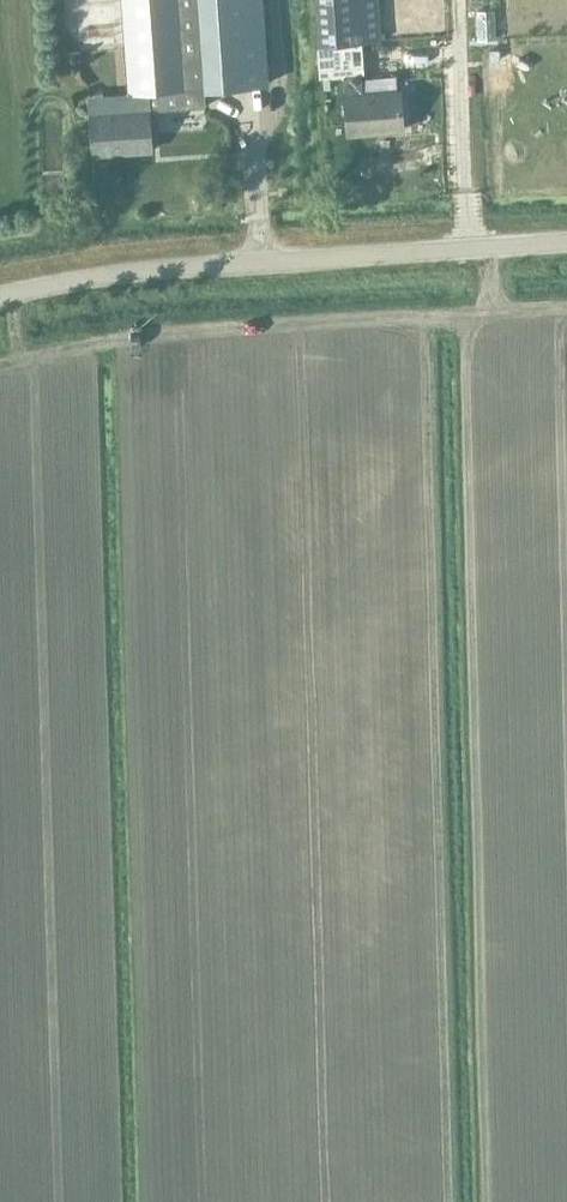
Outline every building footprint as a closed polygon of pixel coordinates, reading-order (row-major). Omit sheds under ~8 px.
[(269,79),(263,0),(124,0),(132,109),(91,112),(94,152),(154,147),(150,88),(269,79)] [(319,45),(382,40),(378,0),(315,0),(319,45)] [(322,46),(322,59),(340,59),(340,45),(322,46)] [(343,74),(344,92),(345,92),(349,134),(404,129),(401,87),(362,91),(361,72),(343,74)]
